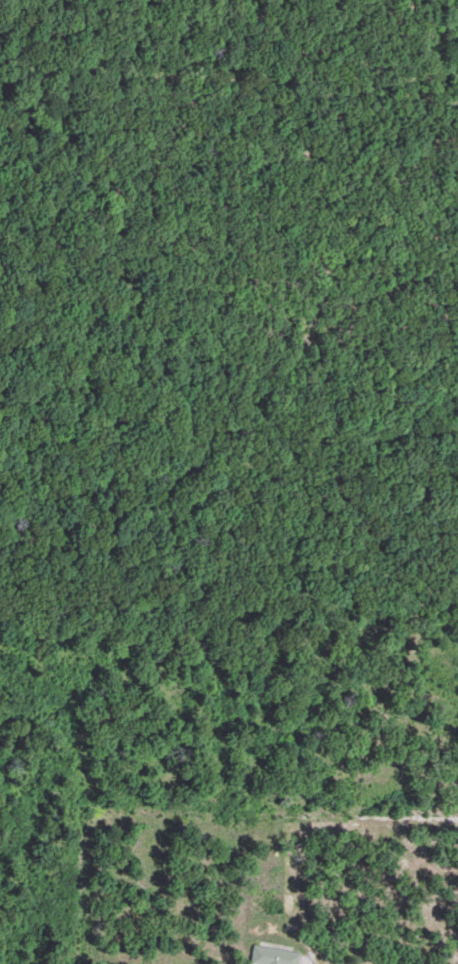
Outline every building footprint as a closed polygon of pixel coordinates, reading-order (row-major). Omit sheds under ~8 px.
[(302,952),(254,944),(251,962),(262,963),(299,963),(302,952)]
